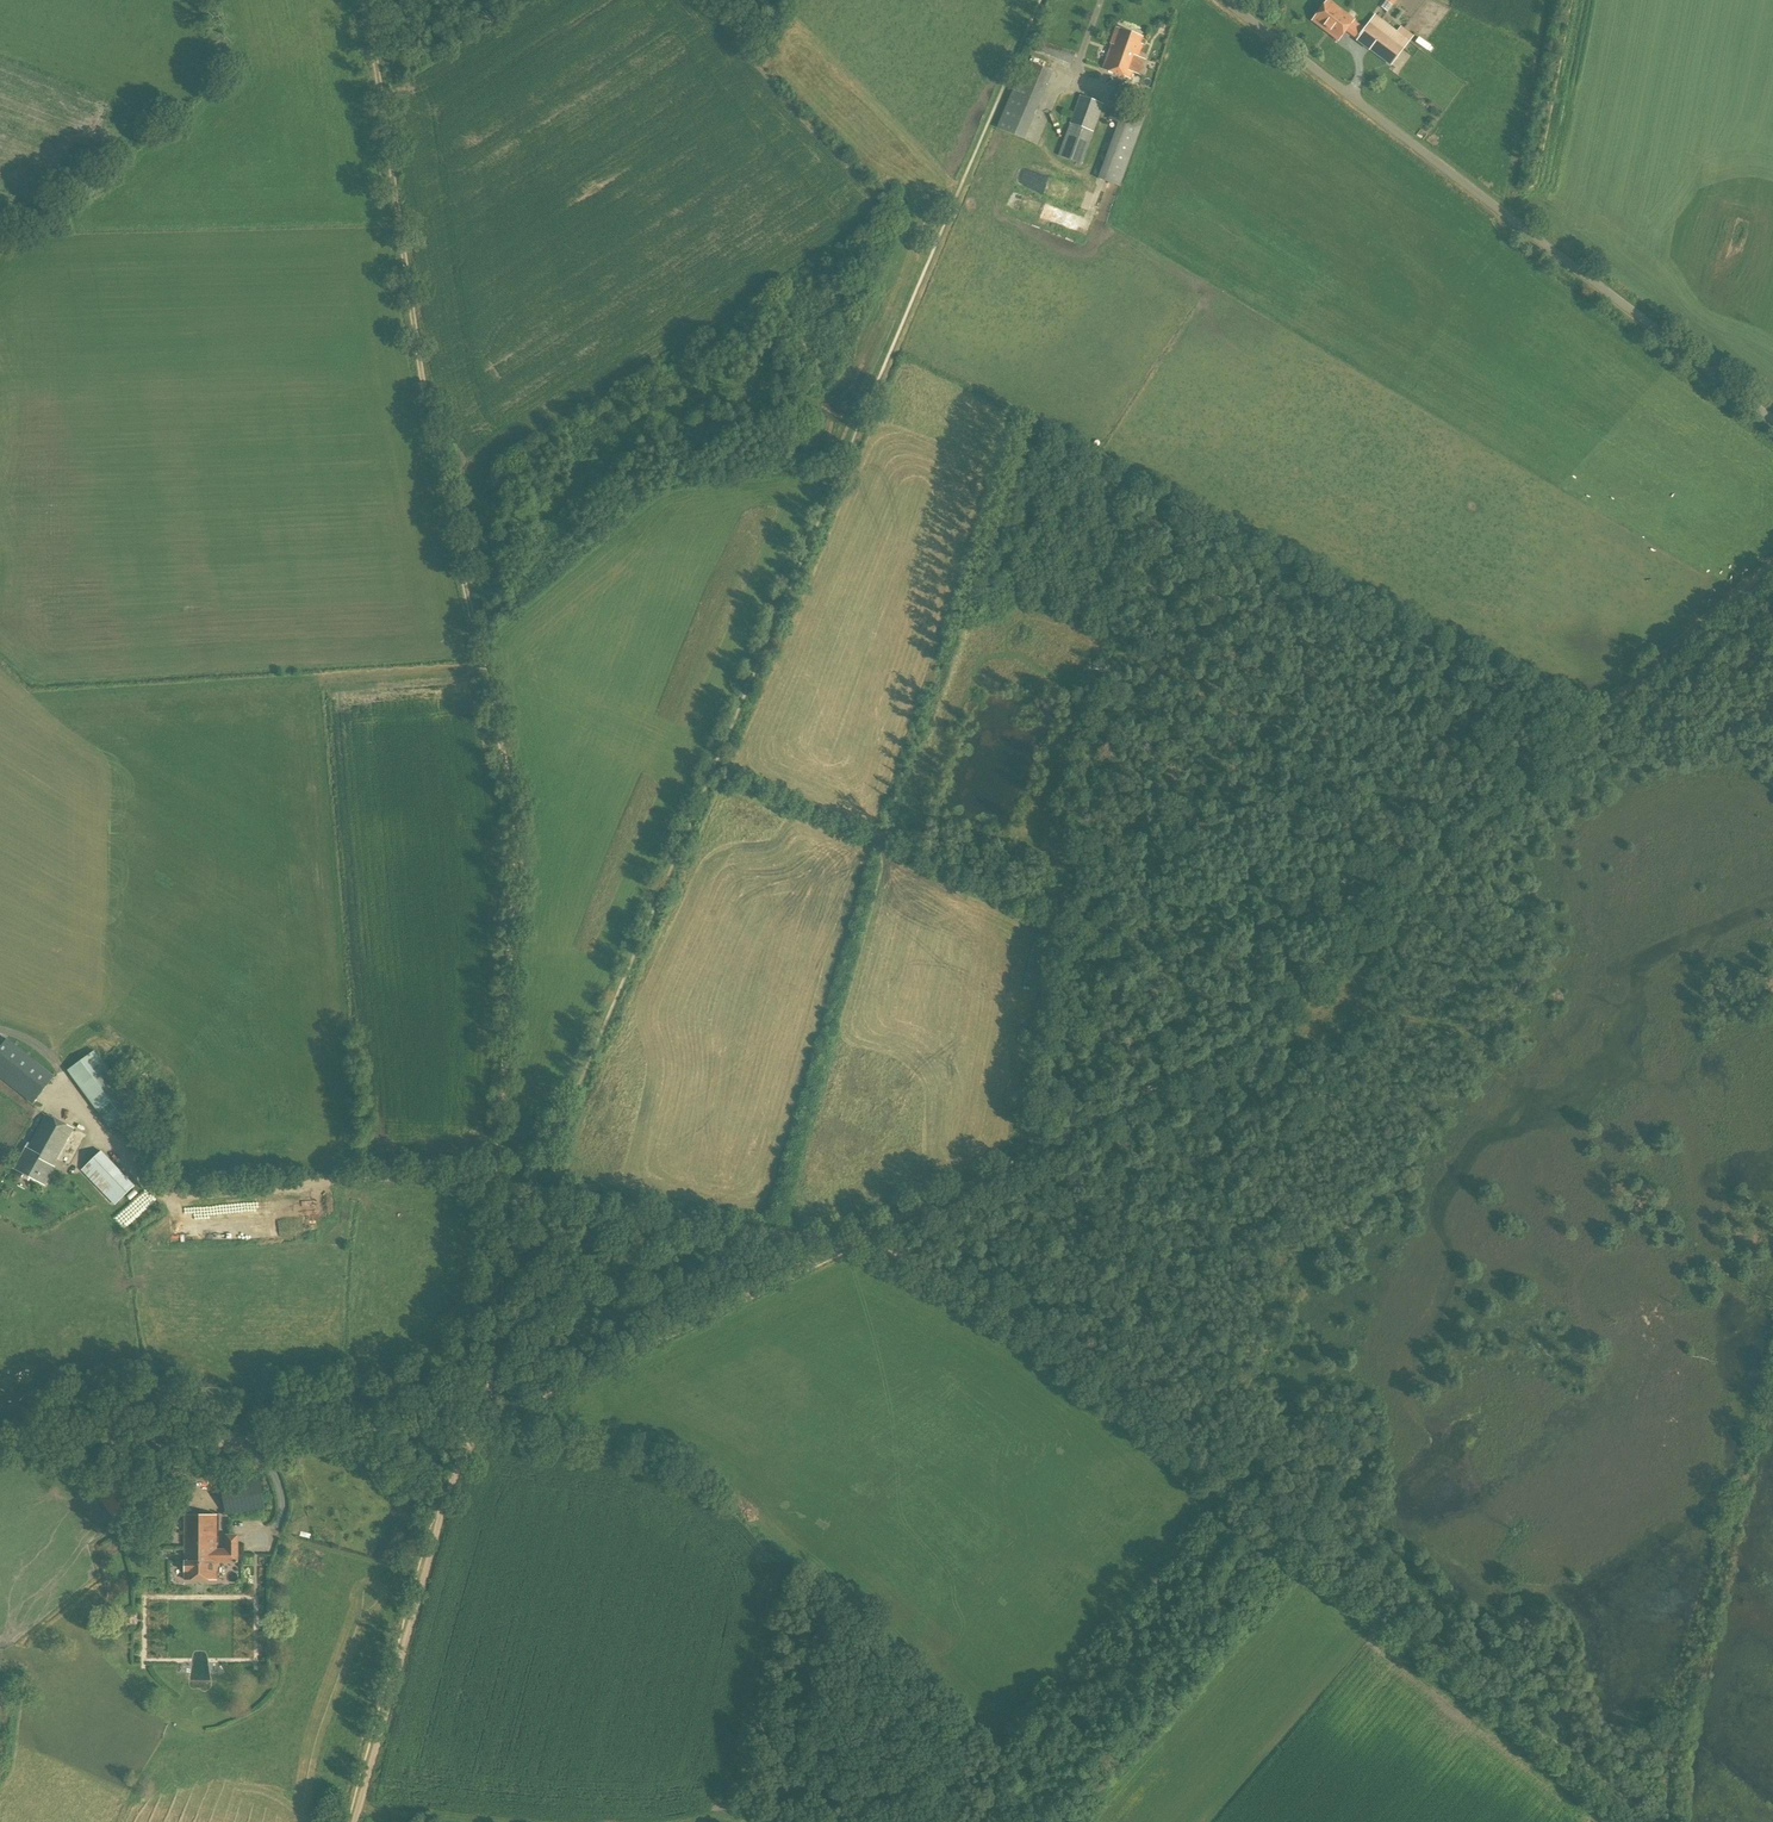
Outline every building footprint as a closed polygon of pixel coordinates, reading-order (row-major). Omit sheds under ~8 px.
[(1354,20),(1328,0),(1312,20),(1339,40),(1345,31),(1354,20)] [(1397,31),(1375,15),(1365,28),(1356,39),(1391,66),(1410,41),(1414,36),(1401,26),(1397,31)] [(1356,39),(1365,28),(1354,20),(1345,31),(1356,39)] [(1140,75),(1146,59),(1138,57),(1142,45),(1140,44),(1143,37),(1116,28),(1111,44),(1112,44),(1103,69),(1130,78),(1132,72),(1140,75)] [(1053,72),(1035,65),(1025,61),(997,128),(1024,139),(1025,138),(1053,72)] [(1081,164),(1104,104),(1080,96),(1058,155),(1081,164)] [(54,1077),(7,1040),(0,1049),(0,1078),(33,1104),(54,1077)] [(108,1130),(137,1109),(95,1051),(66,1072),(108,1130)] [(133,1074),(143,1068),(134,1055),(124,1061),(133,1074)] [(53,1166),(73,1129),(47,1115),(31,1145),(29,1143),(25,1150),(15,1169),(45,1185),(55,1167),(53,1166)] [(115,1206),(135,1186),(102,1151),(81,1170),(115,1206)] [(235,1484),(234,1476),(221,1478),(227,1515),(265,1508),(260,1480),(235,1484)] [(217,1549),(217,1515),(185,1516),(185,1579),(217,1580),(216,1563),(239,1562),(239,1534),(225,1534),(225,1549),(217,1549)]
